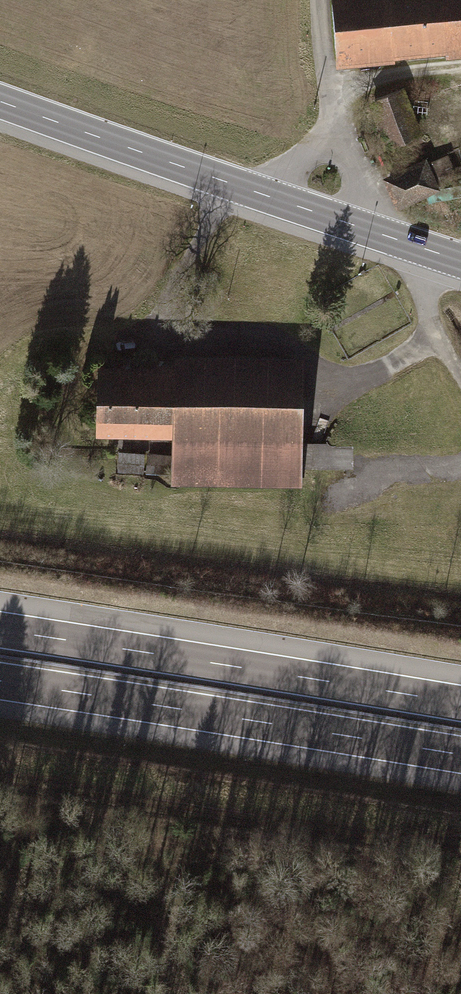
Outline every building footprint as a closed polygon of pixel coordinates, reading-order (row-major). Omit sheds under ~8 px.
[(460,52),(460,0),(333,0),(338,65),(402,60),(401,56),(460,52)] [(386,150),(425,135),(408,90),(368,106),(386,150)] [(432,157),(387,176),(401,209),(446,190),(432,157)] [(160,368),(101,367),(100,437),(176,439),(175,485),(299,487),(301,359),(180,357),(180,364),(160,364),(160,368)]
